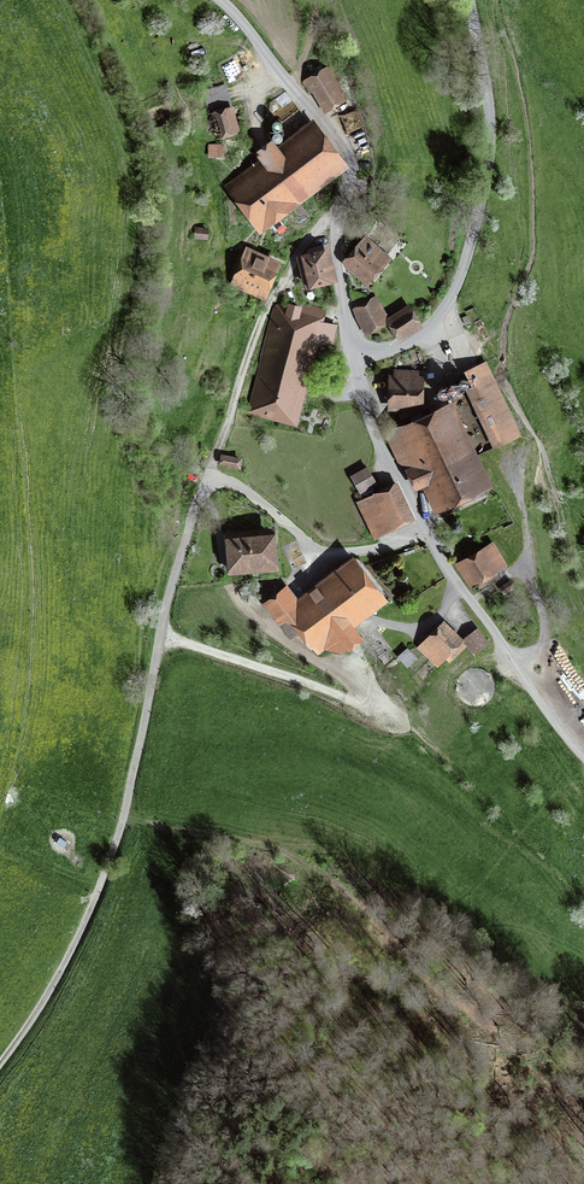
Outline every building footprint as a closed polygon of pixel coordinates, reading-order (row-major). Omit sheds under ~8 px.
[(314,89),(326,108),(342,98),(325,71),(304,84),(309,92),(314,89)] [(210,110),(229,105),(224,86),(205,92),(210,110)] [(278,98),(284,105),(292,99),(287,91),(278,98)] [(289,118),(281,123),(289,136),(310,123),(294,100),(282,108),(289,118)] [(356,105),(338,114),(358,152),(369,147),(364,121),(356,105)] [(213,116),(218,133),(233,129),(228,112),(213,116)] [(267,172),(239,193),(261,222),(340,162),(315,128),(281,154),(273,142),(259,153),(267,165),(264,167),(267,172)] [(223,144),(210,144),(210,155),(223,155),(223,144)] [(349,262),(369,279),(388,257),(370,242),(372,240),(369,238),(349,262)] [(305,263),(300,264),(306,284),(335,277),(328,252),(324,253),(322,245),(309,249),(305,258),(303,259),(305,263)] [(274,266),(248,254),(235,284),(239,286),(240,282),(263,292),(274,266)] [(368,330),(385,320),(374,301),(356,311),(368,330)] [(280,312),(255,407),(291,416),(315,321),(280,312)] [(417,325),(408,312),(391,323),(393,326),(388,329),(394,338),(399,335),(400,336),(417,325)] [(485,363),(465,372),(472,386),(470,388),(497,446),(520,435),(485,363)] [(394,382),(393,403),(418,404),(418,383),(417,383),(418,373),(395,372),(395,382),(394,382)] [(457,461),(434,414),(387,436),(392,447),(391,448),(398,463),(404,460),(416,485),(429,479),(441,504),(482,485),(468,456),(457,461)] [(241,460),(223,456),(222,463),(240,466),(241,460)] [(367,468),(351,476),(360,492),(376,483),(367,468)] [(412,516),(395,483),(358,502),(374,534),(412,516)] [(231,558),(232,573),(279,569),(276,538),(270,539),(269,534),(232,537),(234,557),(231,558)] [(483,554),(456,569),(469,589),(494,575),(483,554)] [(356,558),(355,558),(353,559),(330,576),(334,582),(301,606),(287,587),(264,605),(279,624),(289,617),(312,646),(341,652),(359,638),(346,621),(365,606),(370,613),(389,598),(360,560),(359,559),(357,558),(356,558)] [(511,580),(502,587),(505,592),(515,585),(511,580)] [(445,652),(457,641),(445,628),(422,649),(437,665),(447,655),(445,652)] [(488,642),(477,628),(463,639),(474,653),(488,642)] [(406,650),(400,655),(407,665),(414,659),(406,650)] [(583,696),(583,677),(574,663),(565,670),(583,696)]
